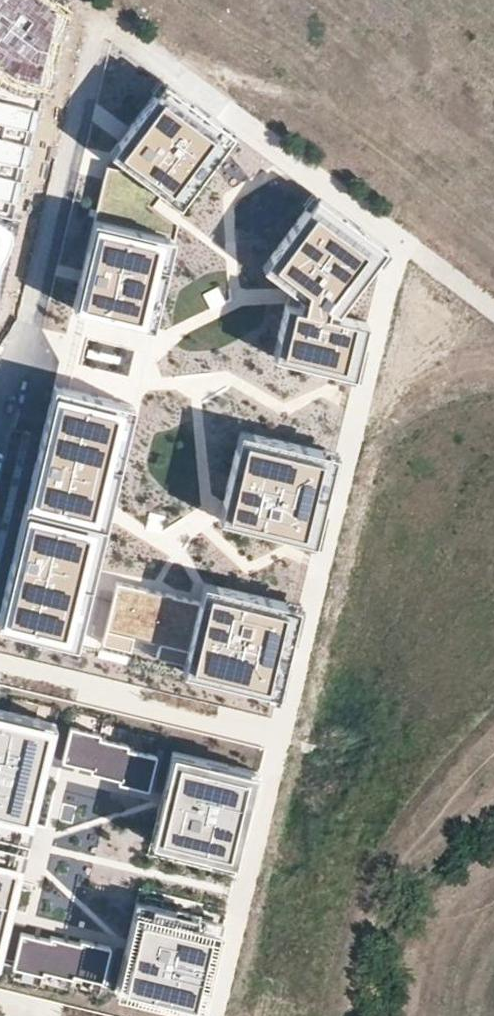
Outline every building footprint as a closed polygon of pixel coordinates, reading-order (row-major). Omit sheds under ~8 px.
[(46,0),(0,0),(0,260),(63,14),(46,0)] [(231,133),(163,84),(108,158),(74,308),(154,328),(175,215),(156,200),(161,194),(177,205),(231,133)] [(385,248),(315,195),(265,265),(291,287),(271,355),(354,377),(367,323),(334,315),(385,248)] [(88,596),(132,411),(51,393),(0,625),(100,650),(105,628),(112,601),(88,596)] [(249,451),(253,433),(240,430),(236,448),(249,451)] [(323,450),(253,433),(249,451),(236,448),(223,501),(237,504),(232,522),(302,538),(306,521),(319,524),(332,471),(319,468),(323,450)] [(319,468),(332,471),(336,453),(323,450),(319,468)] [(237,504),(223,501),(219,519),(232,522),(237,504)] [(306,521),(302,538),(315,541),(319,524),(306,521)] [(199,600),(117,580),(112,601),(105,628),(188,648),(187,653),(200,656),(196,674),(266,690),(270,672),(283,675),(295,622),(282,619),(286,601),(217,585),(213,603),(199,600)] [(213,603),(217,585),(204,582),(199,600),(213,603)] [(282,619),(295,622),(300,605),(286,601),(282,619)] [(200,656),(187,653),(182,670),(196,674),(200,656)] [(270,672),(266,690),(279,693),(283,675),(270,672)] [(0,710),(0,957),(9,921),(1,919),(15,859),(24,821),(38,760),(45,761),(54,722),(0,710)] [(100,733),(71,726),(62,760),(91,767),(90,771),(119,778),(118,782),(148,789),(157,755),(128,748),(129,744),(100,737),(100,733)] [(172,751),(161,800),(168,802),(178,760),(245,776),(227,854),(152,836),(149,848),(236,869),(260,771),(172,751)] [(31,823),(45,761),(38,760),(24,821),(31,823)] [(168,802),(161,800),(152,836),(227,854),(245,776),(178,760),(168,802)] [(1,919),(9,921),(23,860),(15,859),(1,919)] [(138,893),(135,905),(210,923),(191,1001),(124,985),(134,943),(127,942),(115,991),(202,1011),(225,914),(138,893)] [(210,923),(135,905),(127,942),(134,943),(124,985),(191,1001),(210,923)] [(103,980),(111,946),(81,939),(80,942),(51,936),(51,939),(22,932),(14,967),(43,974),(44,970),(73,977),(74,973),(103,980)]
